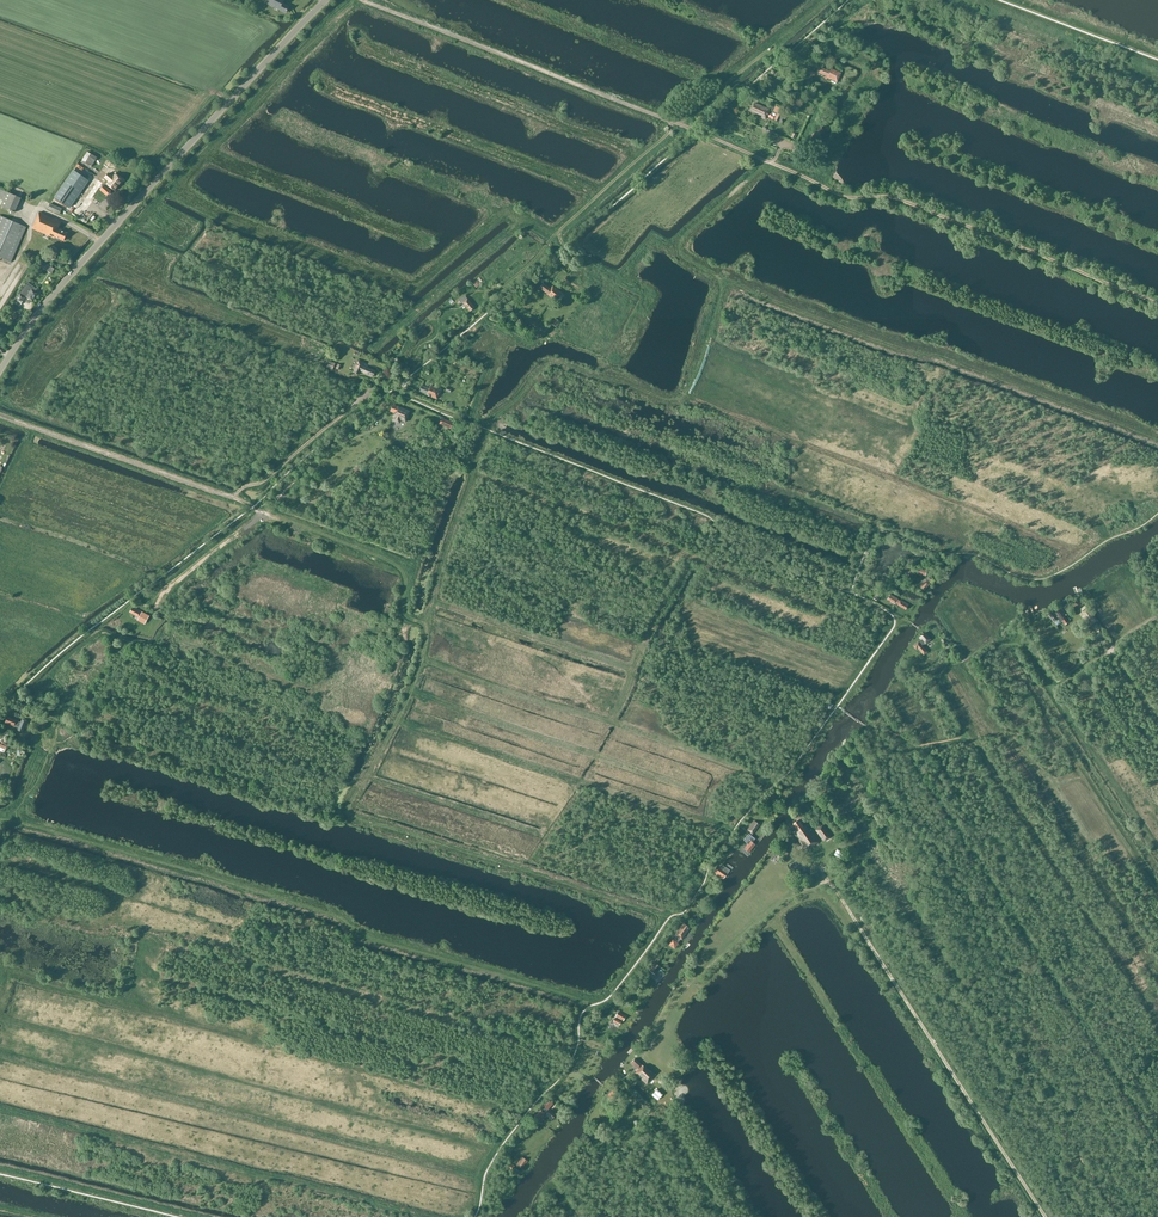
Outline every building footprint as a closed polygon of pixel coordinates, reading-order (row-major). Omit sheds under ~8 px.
[(265,3),(285,14),(286,13),(287,13),(290,8),(289,7),(282,3),(284,0),(266,0),(265,3)] [(829,78),(835,81),(839,72),(831,69),(830,72),(820,67),(818,72),(829,78)] [(751,111),(762,116),(762,117),(765,119),(769,110),(754,103),(751,111)] [(773,111),(777,113),(774,120),(778,122),(782,115),(779,114),(782,109),(775,106),(773,111)] [(92,167),(97,158),(91,154),(85,163),(92,167)] [(70,207),(89,180),(73,170),(54,197),(70,207)] [(109,175),(105,179),(109,183),(107,185),(114,192),(123,182),(115,176),(113,178),(109,175)] [(106,196),(110,192),(104,186),(100,191),(106,196)] [(13,210),(19,197),(0,189),(0,204),(13,210)] [(48,209),(60,214),(62,209),(50,204),(48,209)] [(61,222),(39,213),(32,229),(54,238),(55,237),(64,241),(67,233),(59,228),(61,222)] [(11,262),(26,227),(0,216),(0,257),(11,262)] [(31,289),(32,288),(26,284),(15,300),(21,304),(25,298),(24,298),(25,297),(32,301),(37,294),(31,289)] [(551,289),(543,284),(540,288),(547,294),(547,295),(556,301),(562,293),(553,286),(551,289)] [(474,307),(467,299),(464,295),(458,301),(461,304),(463,303),(470,311),(474,307)] [(551,324),(556,327),(559,322),(555,319),(551,324)] [(335,363),(329,361),(326,368),(333,370),(335,363)] [(359,375),(360,371),(373,376),(375,371),(363,366),(364,363),(358,361),(353,372),(359,375)] [(431,385),(429,389),(422,386),(419,391),(427,394),(427,395),(437,399),(441,390),(431,385)] [(406,423),(410,411),(397,406),(393,405),(390,412),(394,413),(392,417),(393,418),(392,421),(399,424),(401,421),(406,423)] [(453,423),(442,418),(439,424),(450,429),(453,423)] [(926,580),(920,587),(924,591),(930,583),(933,579),(930,576),(926,580)] [(906,610),(909,605),(900,600),(900,601),(897,599),(898,598),(890,594),(887,600),(895,604),(895,603),(898,604),(897,605),(906,610)] [(142,612),(133,607),(130,612),(139,617),(142,612)] [(1092,626),(1098,621),(1094,615),(1093,616),(1087,608),(1081,611),(1092,626)] [(1054,622),(1060,618),(1065,625),(1069,622),(1059,609),(1056,612),(1056,613),(1055,614),(1052,611),(1048,614),(1054,622)] [(922,639),(920,641),(919,641),(914,645),(917,649),(919,648),(924,655),(928,652),(923,645),(925,643),(926,644),(931,639),(926,632),(920,637),(922,639)] [(1090,648),(1092,651),(1104,643),(1101,639),(1090,648)] [(35,713),(27,710),(25,715),(33,718),(35,713)] [(20,722),(16,721),(16,720),(7,717),(5,722),(14,726),(18,728),(17,730),(22,732),(27,721),(22,719),(20,722)] [(804,827),(799,820),(793,824),(799,831),(795,834),(804,847),(807,846),(809,849),(820,842),(813,833),(812,834),(806,825),(804,827)] [(751,834),(750,834),(749,833),(743,840),(748,844),(744,849),(749,853),(755,845),(752,842),(755,838),(751,835),(752,834),(752,835),(759,824),(755,821),(748,830),(751,832),(750,833),(751,834)] [(831,836),(823,825),(816,830),(824,841),(831,836)] [(727,874),(717,866),(713,872),(723,879),(727,874)] [(684,923),(675,935),(676,936),(673,940),(669,945),(674,948),(678,943),(677,943),(680,939),(681,940),(690,927),(684,923)] [(649,971),(655,975),(660,967),(654,963),(649,971)] [(618,1012),(615,1016),(623,1021),(626,1016),(618,1012)] [(642,1064),(635,1058),(631,1063),(638,1069),(635,1073),(647,1084),(654,1076),(644,1065),(643,1066),(642,1065),(642,1064)] [(616,1090),(615,1089),(606,1095),(610,1101),(619,1094),(618,1093),(616,1090)] [(540,1109),(533,1117),(537,1121),(546,1112),(547,1113),(546,1114),(551,1120),(556,1115),(550,1110),(549,1111),(548,1110),(553,1104),(549,1100),(543,1106),(544,1106),(540,1110),(540,1109)]
